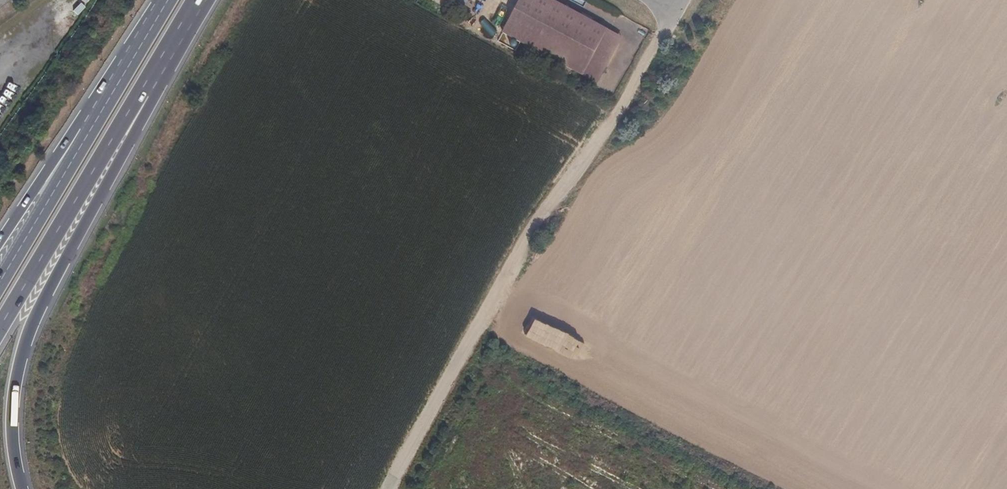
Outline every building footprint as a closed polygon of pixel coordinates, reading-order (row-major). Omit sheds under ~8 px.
[(502,36),(595,86),(620,39),(548,0),(521,0),(502,36)]
